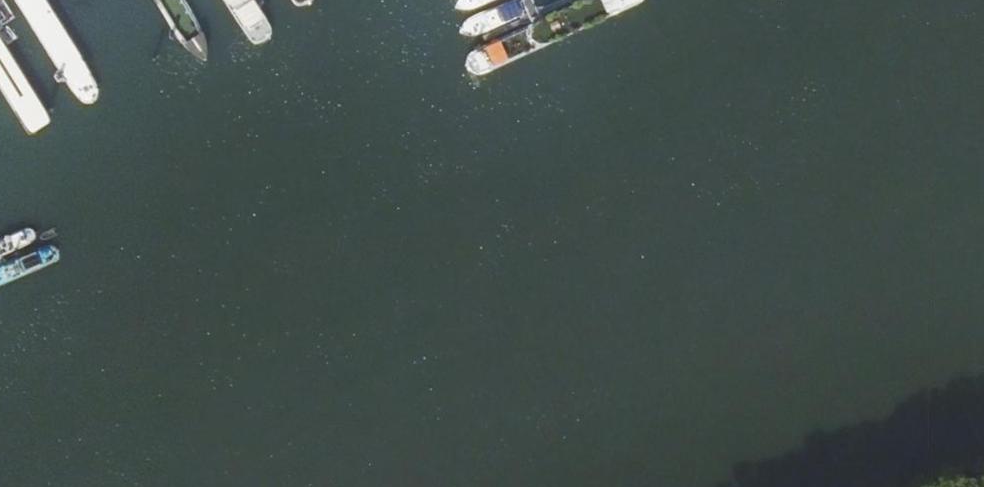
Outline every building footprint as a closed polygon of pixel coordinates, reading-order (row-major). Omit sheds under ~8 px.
[(124,71),(131,71),(137,69),(141,57),(138,52),(134,47),(9,0),(0,0),(0,24),(124,71)] [(193,20),(199,19),(205,17),(210,6),(207,0),(141,0),(193,20)] [(526,0),(492,0),(491,2),(488,8),(495,10),(502,10),(509,9),(526,0)] [(564,15),(563,6),(557,0),(554,0),(515,19),(508,24),(503,31),(501,37),(507,39),(514,39),(521,38),(564,15)] [(582,3),(588,9),(594,8),(610,0),(582,0),(582,3)] [(618,3),(614,3),(561,28),(558,31),(554,35),(553,39),(553,42),(556,45),(559,46),(564,46),(569,45),(622,21),(624,19),(626,15),(627,12),(627,7),(624,4),(620,3),(618,3)]
